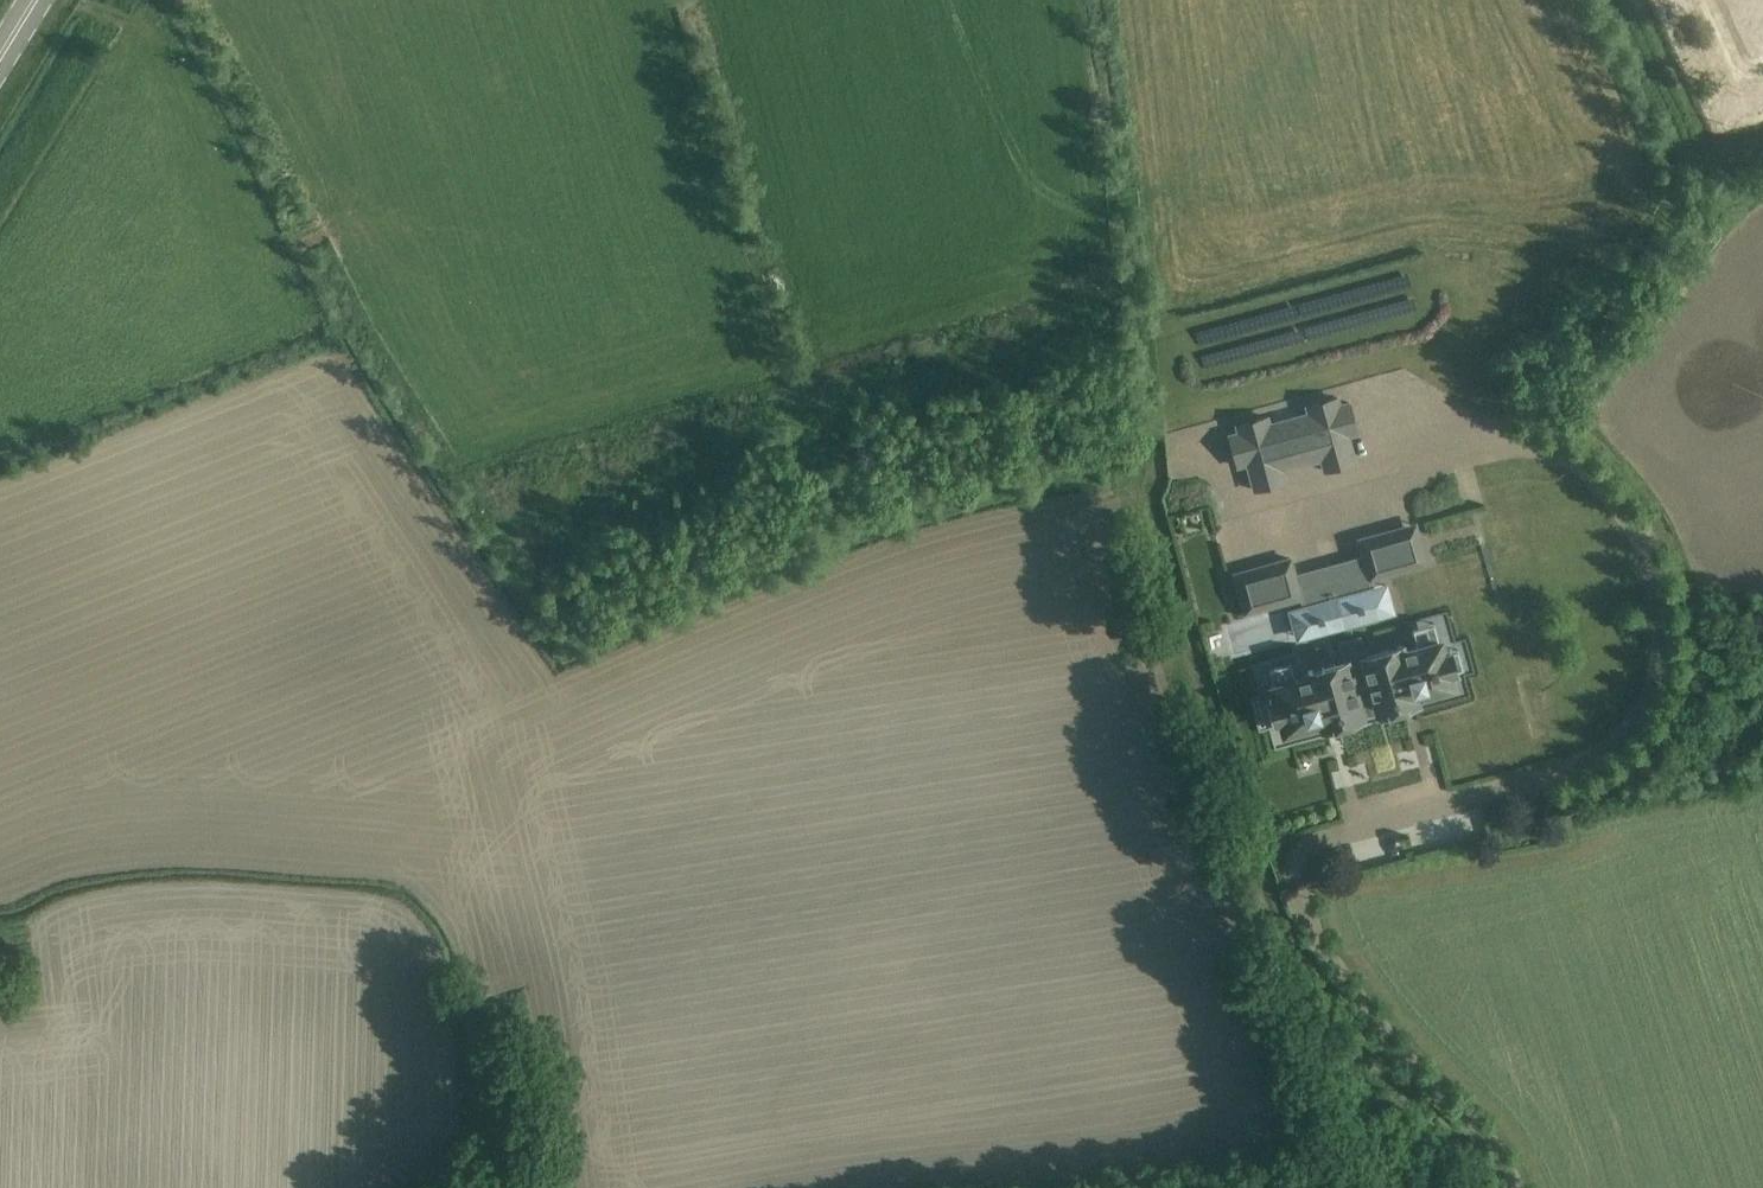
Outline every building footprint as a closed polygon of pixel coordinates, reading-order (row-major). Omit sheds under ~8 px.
[(1237,428),(1228,431),(1237,463),(1246,461),(1253,488),(1286,479),(1283,466),(1320,456),(1323,469),(1356,460),(1349,433),(1358,430),(1349,398),(1340,400),(1338,393),(1305,402),(1307,409),(1270,419),(1268,412),(1235,421),(1237,428)] [(1415,523),(1359,539),(1370,578),(1426,563),(1415,523)] [(1291,558),(1234,573),(1245,613),(1302,598),(1291,558)] [(1362,590),(1338,597),(1346,625),(1370,618),(1362,590)] [(1346,625),(1338,597),(1314,603),(1322,632),(1346,625)] [(1359,635),(1349,638),(1350,639),(1363,687),(1371,684),(1376,701),(1378,711),(1417,700),(1415,693),(1427,690),(1428,692),(1453,685),(1450,674),(1456,672),(1450,650),(1444,651),(1441,640),(1389,654),(1388,649),(1365,655),(1359,635)] [(1275,697),(1269,699),(1275,722),(1281,720),(1284,731),(1309,724),(1309,722),(1321,719),(1323,726),(1362,716),(1355,689),(1363,687),(1350,639),(1349,638),(1340,640),(1340,641),(1345,661),(1322,667),(1323,672),(1272,686),(1275,697)] [(1451,738),(1435,749),(1444,762),(1460,751),(1451,738)] [(1381,761),(1360,766),(1364,778),(1378,775),(1388,814),(1408,809),(1399,775),(1386,779),(1381,761)]
